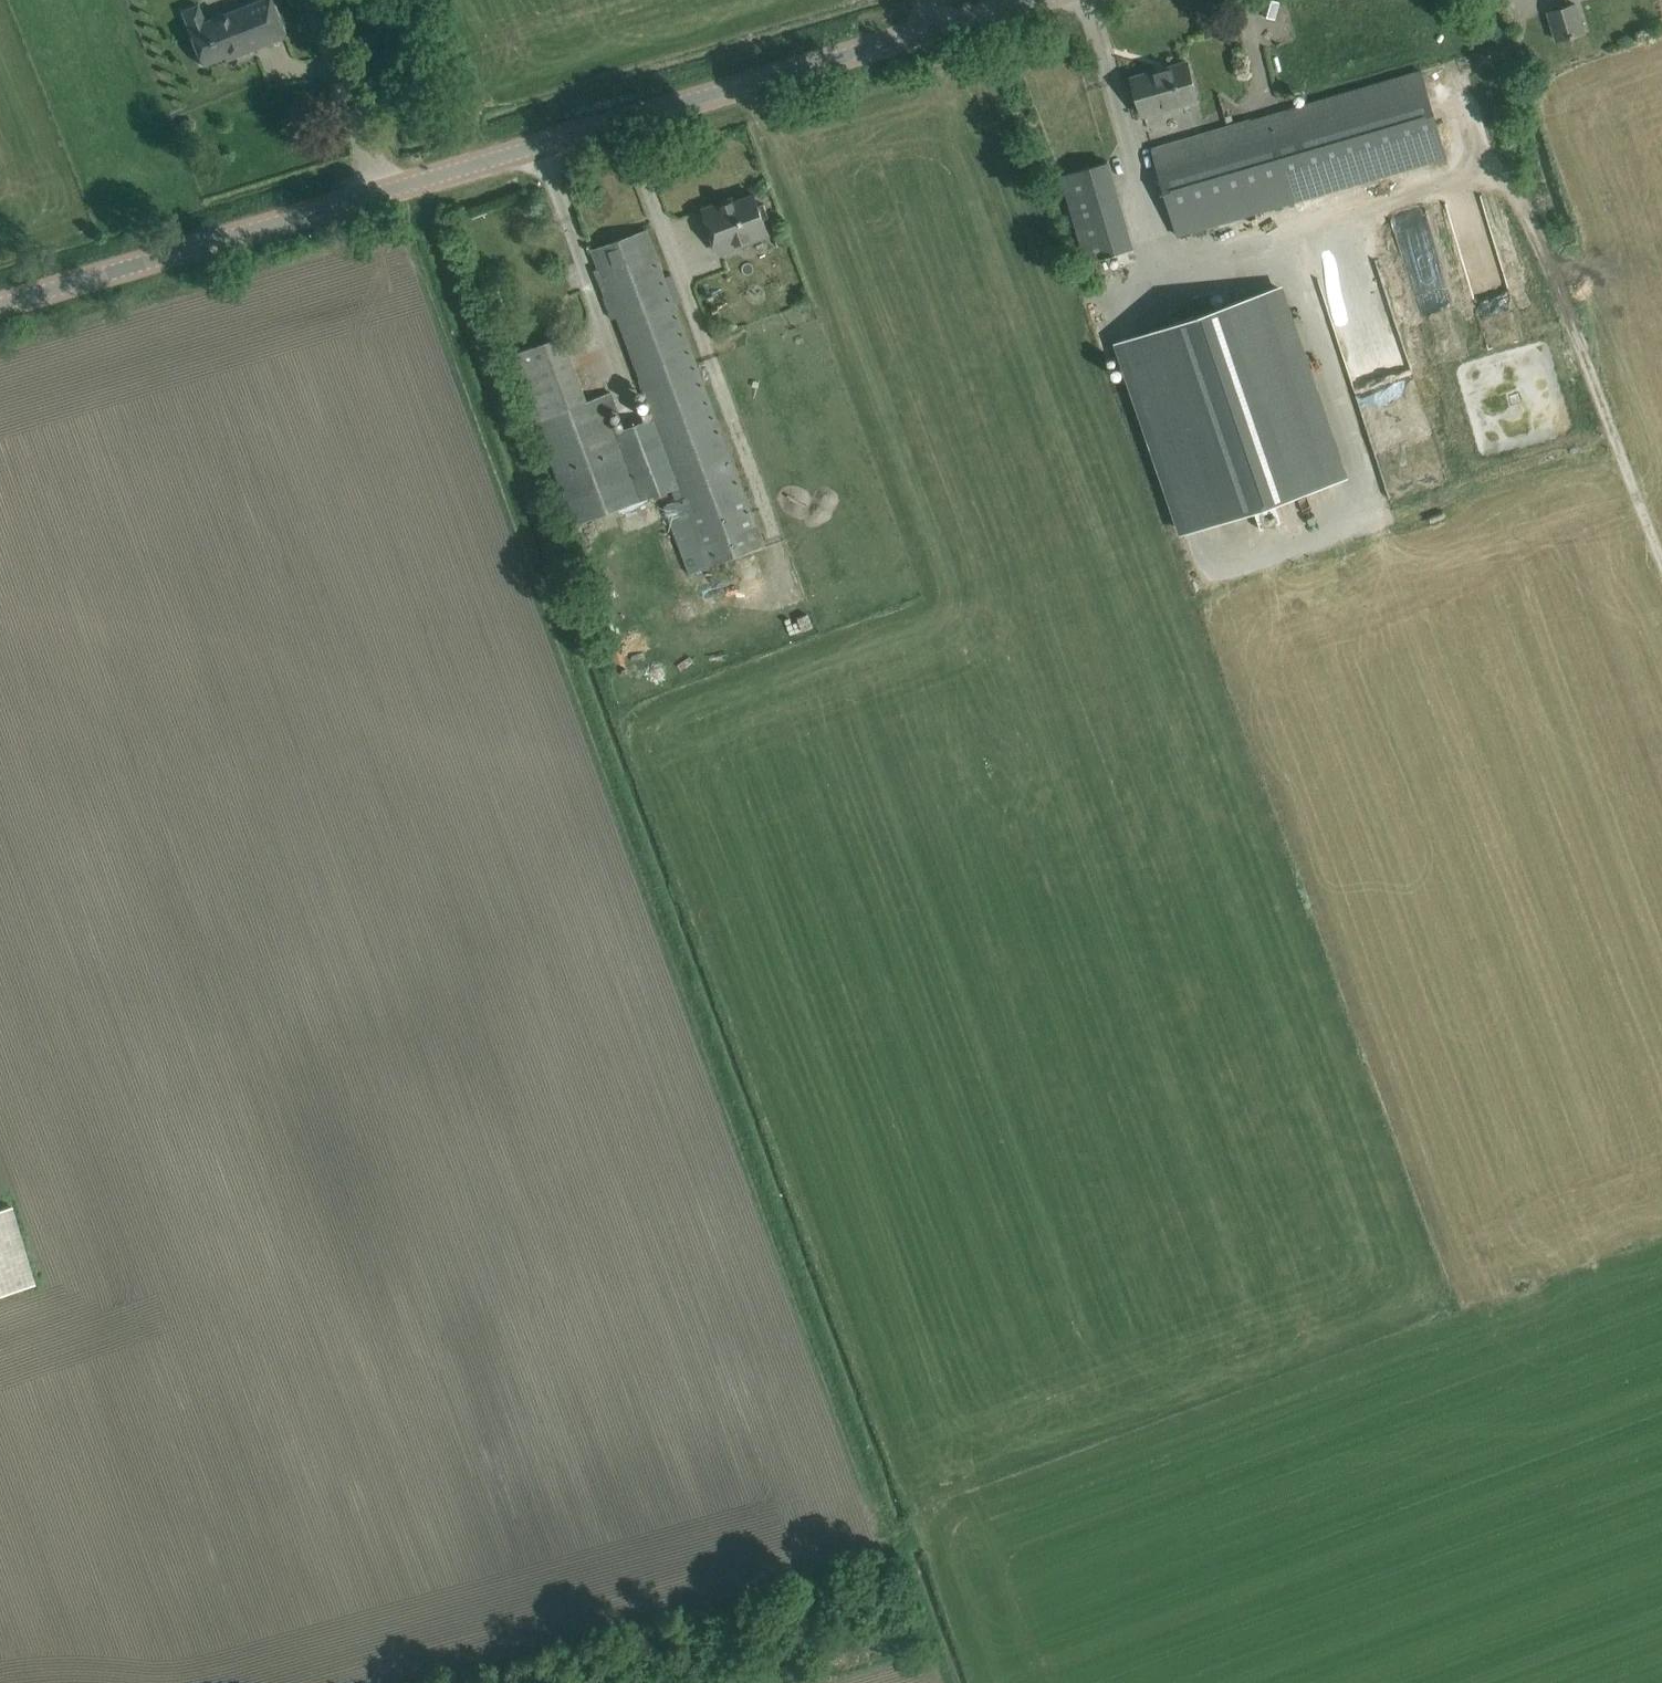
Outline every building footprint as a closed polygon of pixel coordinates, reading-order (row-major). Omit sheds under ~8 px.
[(180,9),(202,65),(234,52),(235,56),(285,36),(271,0),(257,0),(205,20),(198,2),(180,9)] [(1586,31),(1578,3),(1549,11),(1556,39),(1586,31)] [(1193,82),(1187,61),(1132,77),(1143,115),(1198,99),(1193,82)] [(1151,147),(1177,235),(1294,201),(1447,157),(1421,68),(1151,147)] [(1119,194),(1109,160),(1060,175),(1070,208),(1119,194)] [(724,206),(723,204),(706,209),(720,252),(752,242),(750,235),(767,229),(763,218),(768,216),(764,203),(758,205),(755,196),(724,206)] [(1236,223),(1238,231),(1284,217),(1282,210),(1236,223)] [(761,541),(763,540),(758,527),(756,527),(647,230),(593,250),(600,270),(596,272),(605,296),(609,294),(654,415),(615,429),(616,431),(642,502),(670,491),(674,502),(669,505),(675,521),(690,515),(708,565),(763,545),(761,541)] [(1119,342),(1184,532),(1344,478),(1279,287),(1213,310),(1207,293),(1193,298),(1199,315),(1119,342)] [(563,334),(512,352),(573,526),(641,502),(616,431),(608,410),(616,407),(610,391),(586,399),(563,334)] [(35,1282),(11,1205),(0,1208),(0,1293),(35,1282)]
